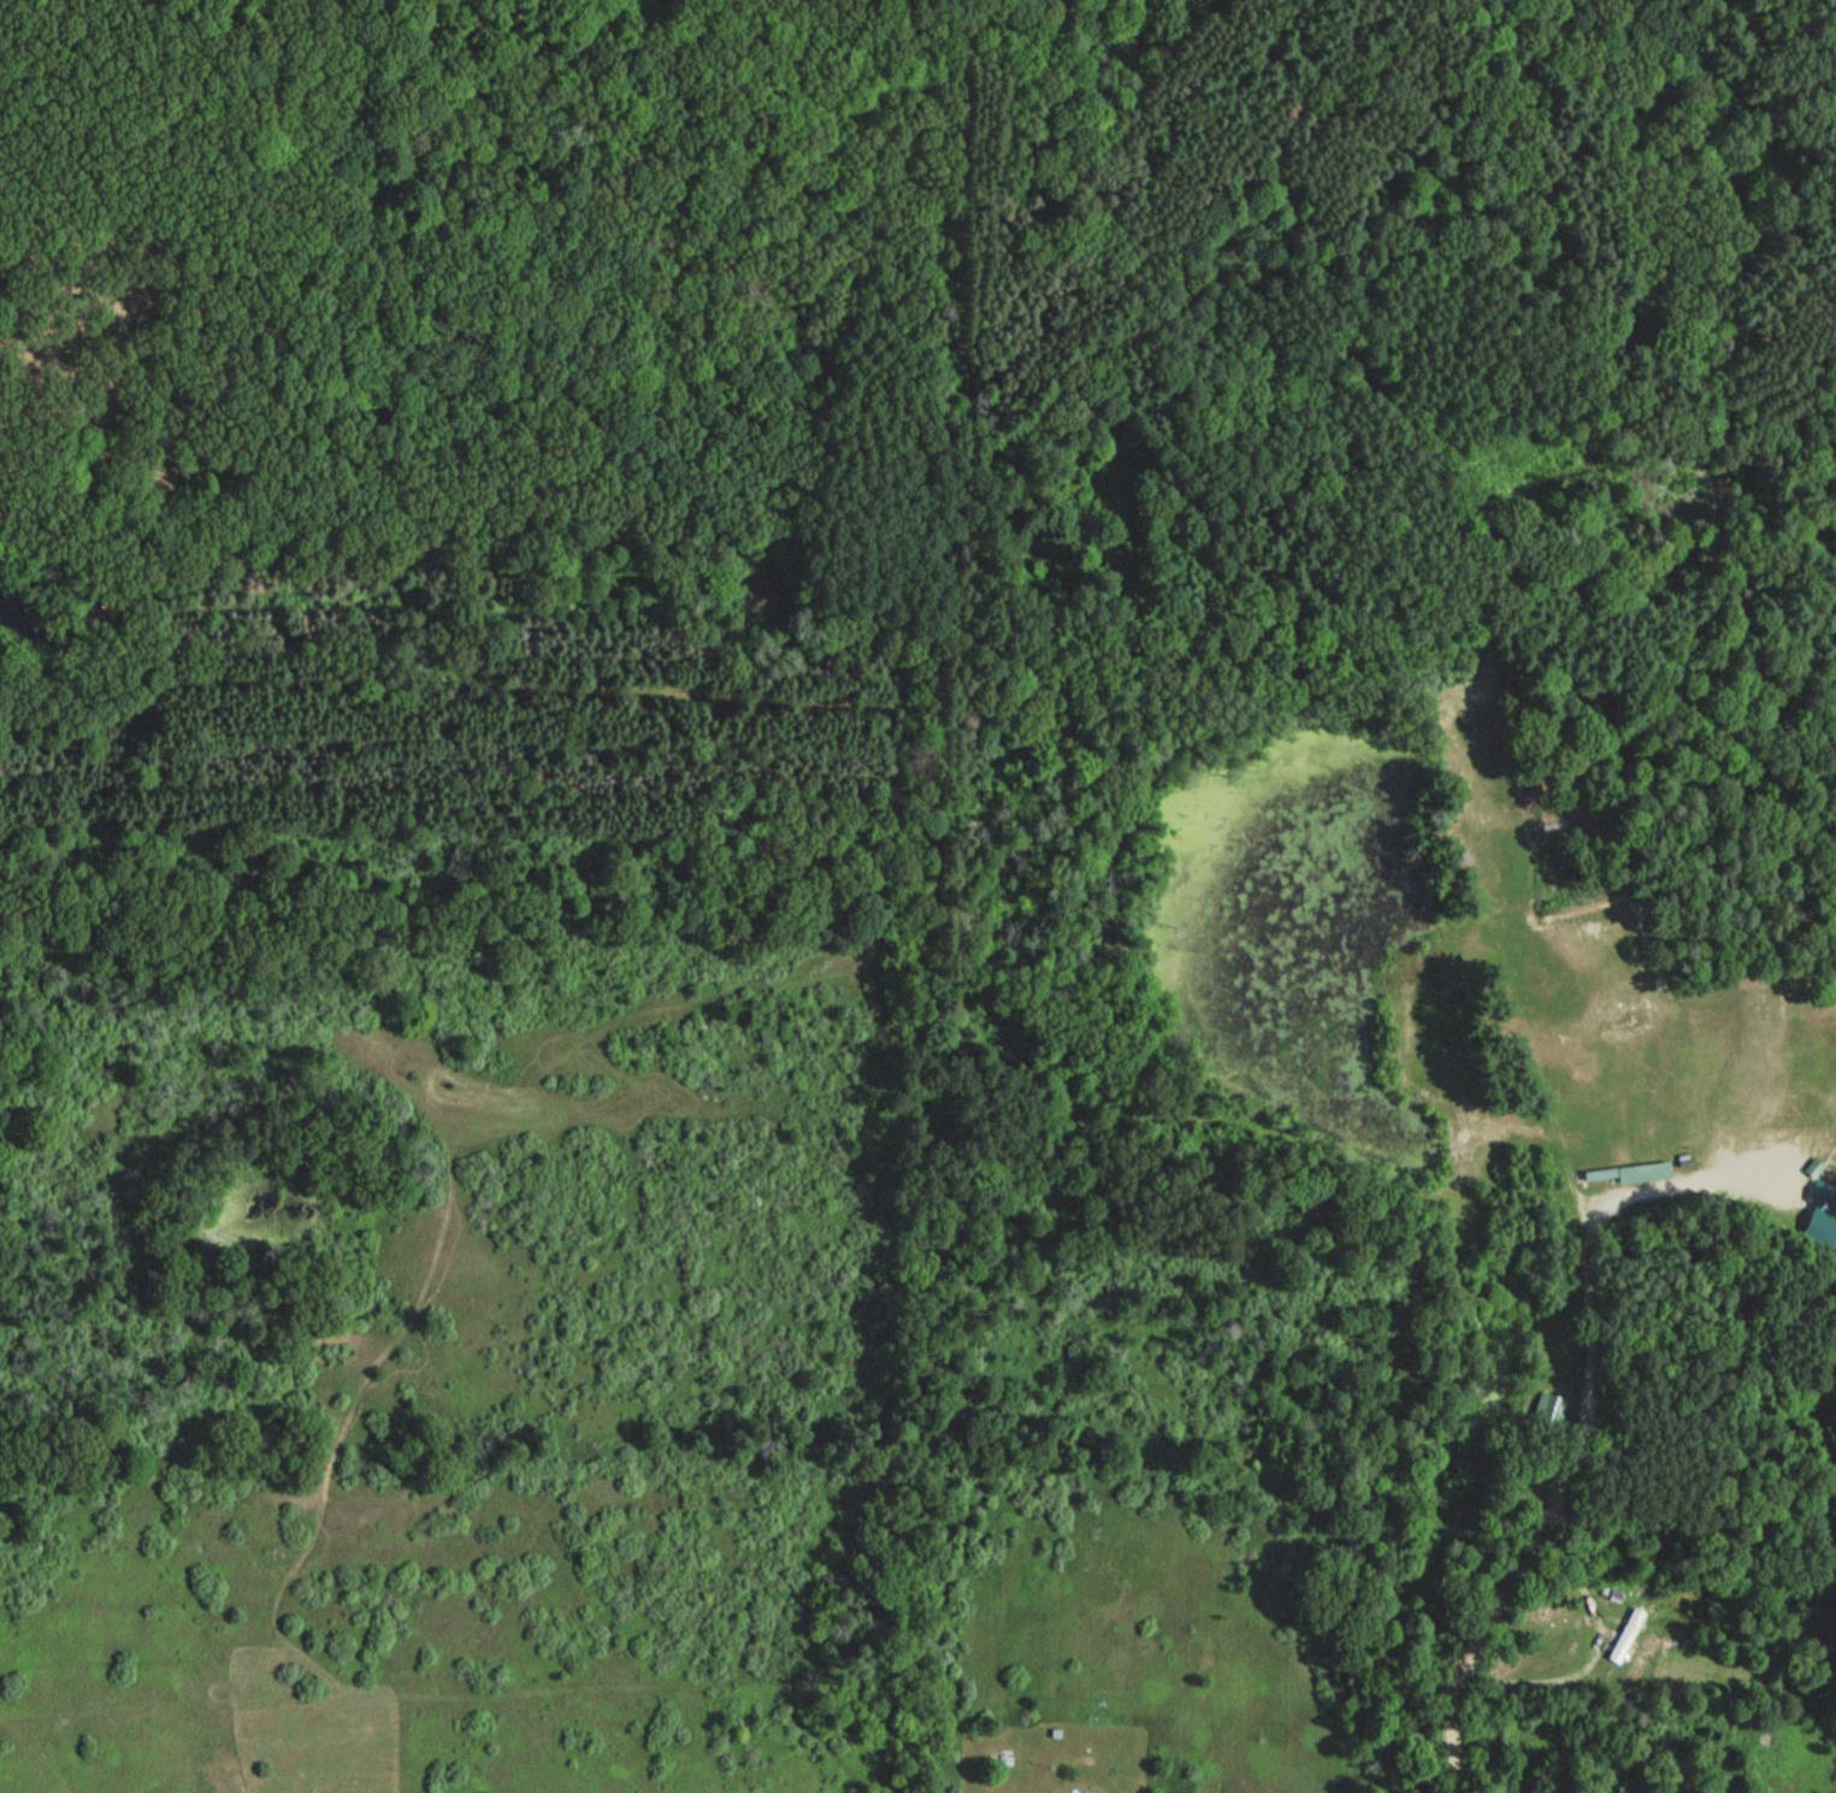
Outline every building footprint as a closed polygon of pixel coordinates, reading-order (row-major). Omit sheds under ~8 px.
[(1812,1210),(1801,1240),(1835,1252),(1835,1218),(1812,1210)] [(1619,1666),(1645,1614),(1634,1609),(1608,1660),(1619,1666)]
